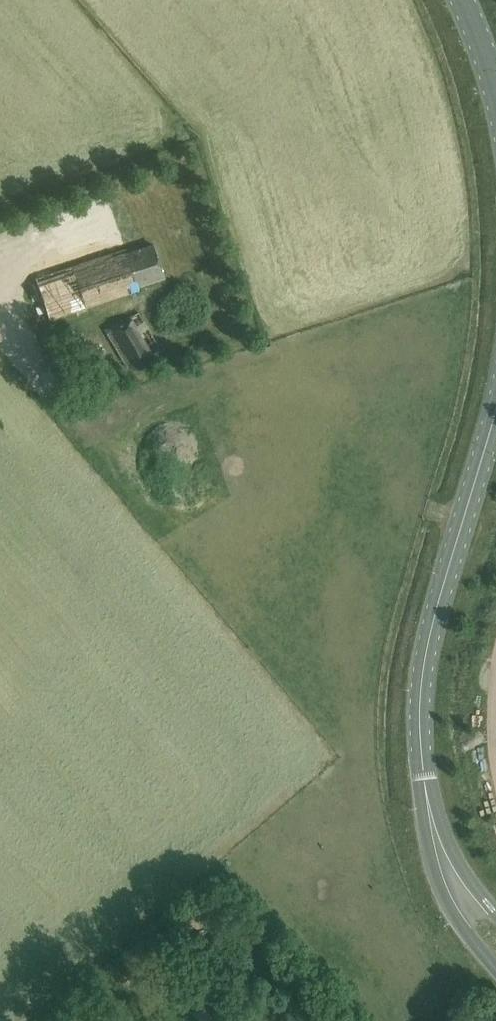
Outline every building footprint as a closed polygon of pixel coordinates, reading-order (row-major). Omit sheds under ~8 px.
[(66,264),(45,267),(51,310),(91,304),(90,301),(119,297),(119,300),(152,295),(150,281),(151,280),(149,267),(148,267),(146,252),(124,255),(124,257),(110,259),(110,257),(80,262),(81,263),(67,265),(66,264)]
